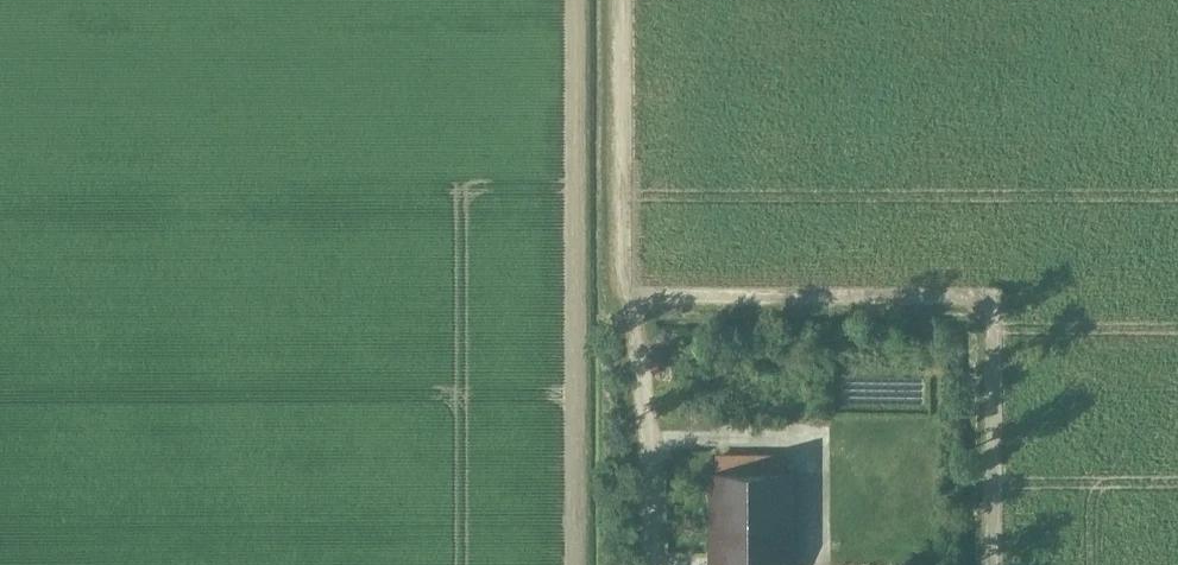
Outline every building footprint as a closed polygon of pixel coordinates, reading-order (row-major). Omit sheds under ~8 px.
[(792,473),(709,473),(710,564),(792,564),(792,473)]
